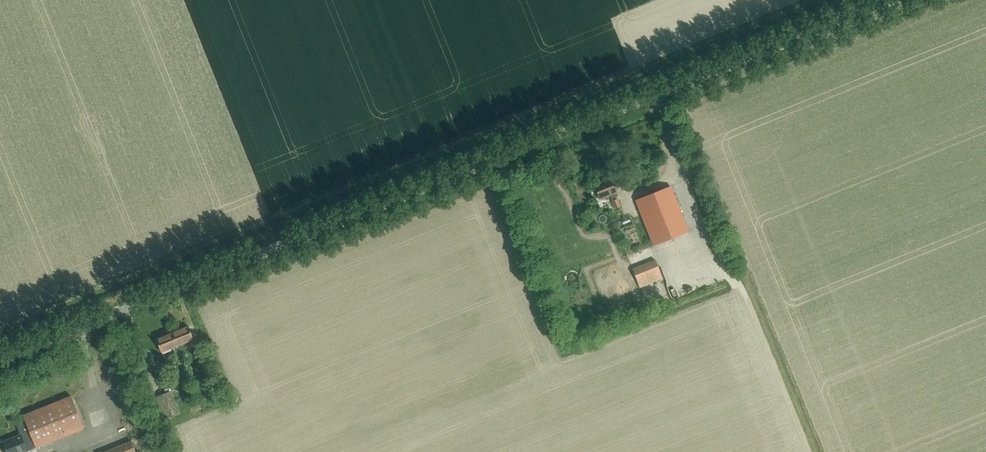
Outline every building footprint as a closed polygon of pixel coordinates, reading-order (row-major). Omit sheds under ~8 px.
[(617,199),(615,194),(617,193),(611,179),(594,186),(600,200),(610,196),(612,201),(612,202),(615,210),(621,207),(618,199),(617,199)] [(653,245),(688,231),(671,187),(636,201),(653,245)] [(655,260),(632,269),(639,287),(662,279),(655,260)] [(172,333),(177,345),(193,339),(188,326),(172,333)] [(161,352),(177,345),(172,333),(156,339),(161,352)] [(194,346),(200,361),(209,357),(203,343),(194,346)] [(179,414),(172,395),(170,391),(156,397),(165,419),(179,414)] [(15,422),(20,435),(2,442),(6,451),(21,451),(24,451),(25,451),(82,429),(83,429),(70,396),(22,415),(24,418),(15,422)] [(105,409),(88,414),(92,428),(109,422),(105,409)] [(96,451),(107,451),(128,444),(127,440),(96,451)] [(109,451),(135,451),(132,444),(109,451)]
